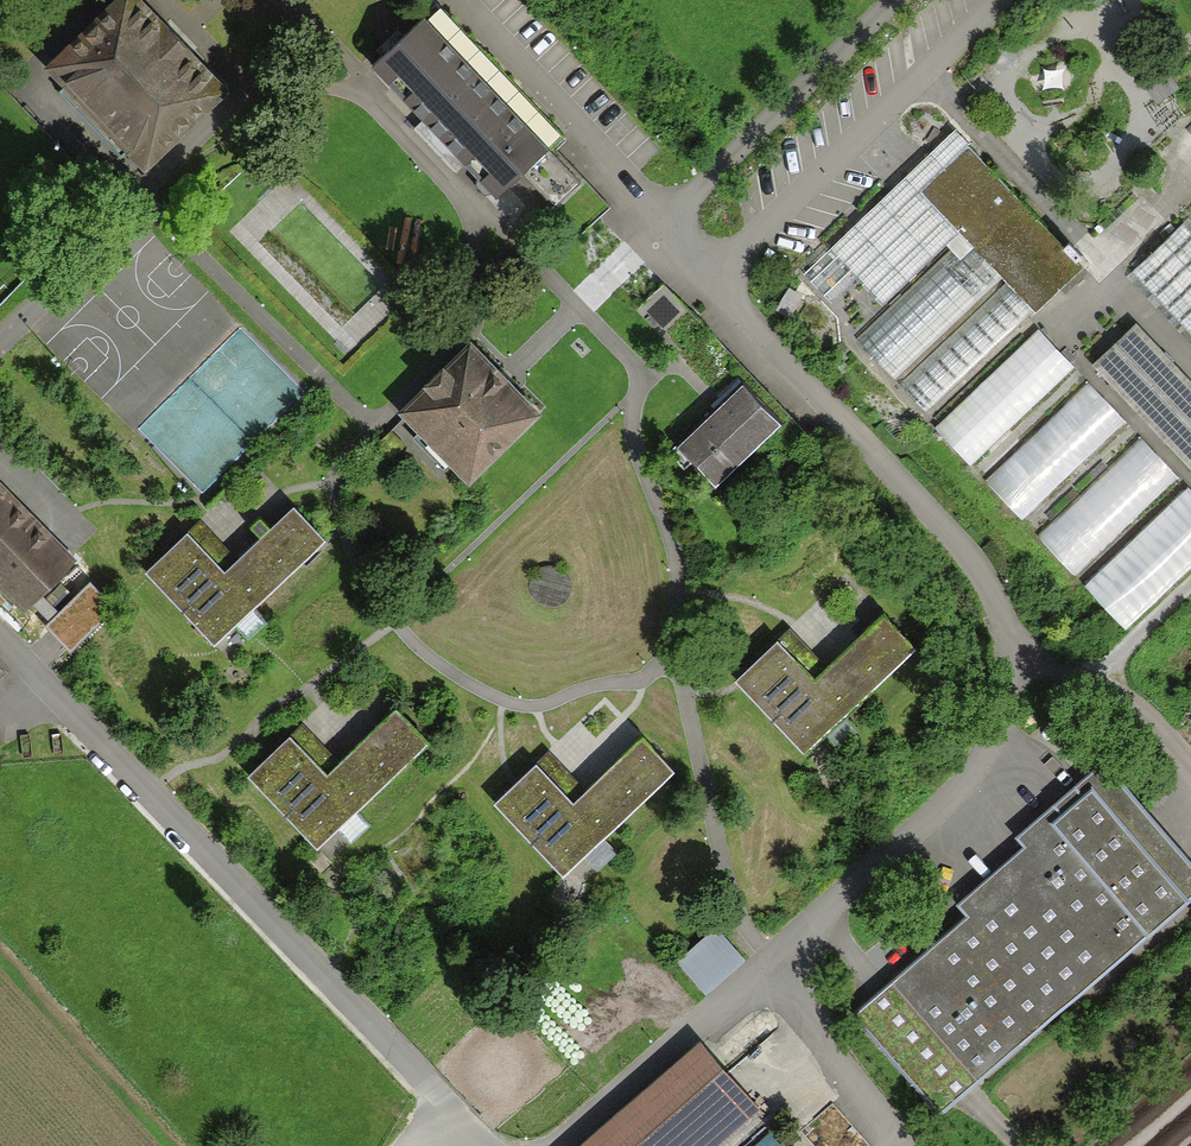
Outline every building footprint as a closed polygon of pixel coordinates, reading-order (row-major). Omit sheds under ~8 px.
[(581,236),(607,211),(545,147),(557,135),(433,7),(368,69),(495,200),(522,175),(581,236)] [(58,81),(146,172),(221,99),(133,9),(58,81)] [(1063,281),(1067,277),(1081,263),(973,151),(922,199),(962,241),(857,342),(890,376),(995,275),(1004,284),(900,383),(927,411),(1063,281)] [(1178,228),(1127,279),(1190,342),(1190,241),(1178,228)] [(670,328),(695,307),(676,284),(651,304),(670,328)] [(782,469),(810,444),(702,324),(675,348),(722,402),(676,443),(714,485),(760,444),(782,469)] [(1134,328),(1092,370),(1190,468),(1190,384),(1134,328)] [(968,461),(969,460),(1072,375),(1039,335),(935,421),(968,461)] [(404,407),(469,473),(535,407),(470,342),(404,407)] [(1018,516),(1020,515),(1126,429),(1092,387),(983,474),(1018,516)] [(1070,574),(1076,574),(1174,483),(1140,439),(1038,532),(1070,574)] [(25,612),(74,565),(0,489),(0,587),(25,612)] [(1124,624),(1190,569),(1190,495),(1188,491),(1083,579),(1123,626),(1124,624)] [(146,568),(215,641),(324,537),(292,504),(227,566),(189,527),(146,568)] [(734,676),(804,748),(913,644),(881,611),(816,674),(778,634),(734,676)] [(250,772),(319,844),(428,741),(397,708),(331,770),(294,731),(250,772)] [(494,798),(563,870),(672,767),(640,733),(575,796),(537,756),(494,798)] [(939,1106),(1190,888),(1190,858),(1105,759),(1018,833),(1025,841),(960,898),(971,910),(856,1010),(939,1106)] [(717,923),(678,958),(707,990),(746,954),(717,923)] [(759,1104),(701,1038),(576,1145),(711,1145),(759,1104)]
